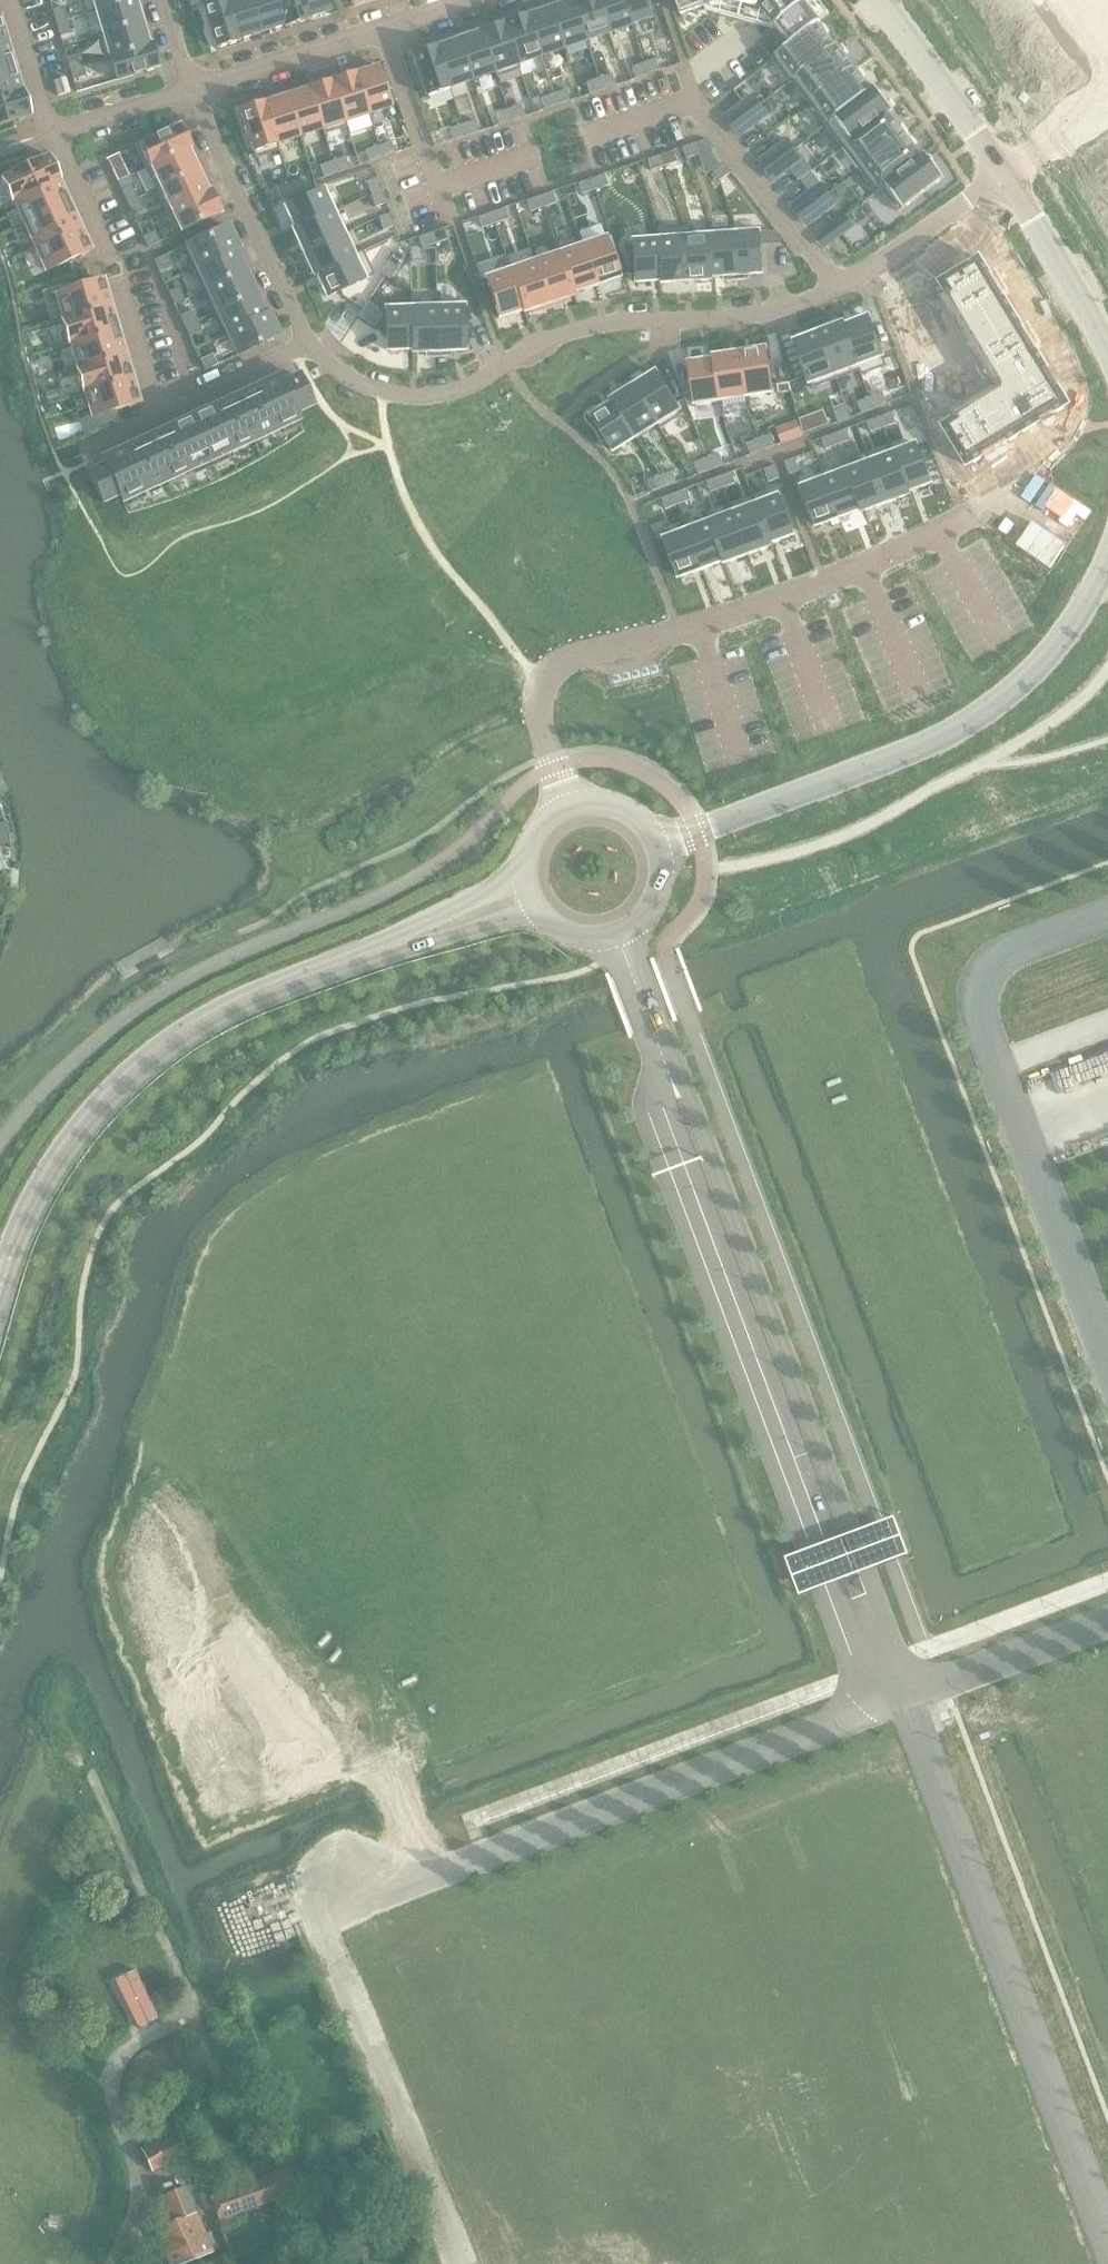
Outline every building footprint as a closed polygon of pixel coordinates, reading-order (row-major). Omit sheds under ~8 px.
[(85,14),(86,15),(96,12),(95,11),(133,0),(81,0),(85,14)] [(95,11),(96,12),(102,34),(142,23),(135,0),(133,0),(95,11)] [(202,6),(216,50),(240,43),(239,39),(227,0),(222,0),(202,6)] [(239,39),(262,32),(252,0),(227,0),(239,39)] [(262,32),(284,25),(277,0),(252,0),(262,32)] [(286,27),(309,20),(302,0),(277,0),(286,27)] [(309,17),(332,10),(328,0),(303,0),(309,17)] [(586,40),(608,32),(597,0),(572,0),(586,40)] [(608,32),(631,25),(623,0),(597,0),(608,32)] [(631,25),(655,16),(649,0),(623,0),(631,25)] [(681,16),(704,7),(706,11),(720,15),(758,26),(758,25),(774,29),(776,27),(791,45),(818,25),(820,24),(805,4),(810,0),(675,0),(681,16)] [(950,6),(967,28),(966,29),(967,30),(1006,0),(958,0),(950,6)] [(571,2),(549,10),(563,49),(586,40),(571,2)] [(63,7),(52,10),(56,23),(67,20),(63,7)] [(1030,9),(978,45),(994,68),(993,69),(994,70),(1047,33),(1030,9)] [(549,10),(527,18),(540,56),(541,57),(563,49),(549,10)] [(526,14),(503,22),(517,64),(540,56),(527,18),(526,14)] [(1094,24),(1099,31),(1107,24),(1107,21),(1105,16),(1094,24)] [(67,20),(56,23),(60,36),(71,33),(67,20)] [(503,22),(480,30),(495,72),(517,64),(503,22)] [(102,34),(97,35),(97,36),(104,59),(109,58),(109,57),(149,45),(142,23),(102,34)] [(791,45),(772,59),(790,83),(838,47),(837,46),(835,47),(818,25),(791,45)] [(481,33),(458,41),(472,79),(495,72),(481,33)] [(1047,33),(994,70),(1010,93),(1063,57),(1047,33)] [(635,39),(622,43),(631,68),(644,64),(635,39)] [(458,41),(437,48),(450,87),(472,79),(458,41)] [(13,68),(11,60),(6,43),(0,45),(0,72),(13,68)] [(149,45),(109,57),(109,58),(116,81),(159,68),(152,44),(149,45)] [(435,46),(409,55),(424,96),(450,87),(435,46)] [(838,47),(790,83),(793,82),(809,104),(855,69),(838,47)] [(1094,63),(1102,75),(1107,70),(1107,53),(1094,63)] [(80,54),(67,58),(70,69),(83,65),(80,54)] [(1063,57),(1010,93),(1010,94),(1011,93),(1027,117),(1040,108),(1040,109),(1058,96),(1071,87),(1055,64),(1064,58),(1063,57)] [(657,59),(644,64),(648,74),(660,70),(657,59)] [(644,64),(631,68),(635,79),(648,74),(644,64)] [(83,65),(70,69),(73,80),(86,76),(83,65)] [(381,67),(355,75),(368,114),(393,106),(381,67)] [(0,72),(0,98),(20,92),(20,91),(15,75),(13,68),(0,72)] [(855,69),(809,104),(826,126),(876,88),(875,87),(871,90),(855,69)] [(355,72),(332,79),(346,121),(368,114),(355,75),(355,72)] [(611,75),(599,79),(602,90),(615,86),(611,75)] [(66,78),(54,81),(58,96),(70,93),(66,78)] [(332,79),(310,87),(323,128),(346,121),(332,79)] [(599,79),(586,83),(589,94),(602,90),(599,79)] [(876,88),(826,126),(843,148),(893,110),(876,88)] [(310,89),(288,96),(301,136),(322,129),(310,89)] [(14,121),(32,116),(29,107),(25,95),(24,91),(24,90),(20,91),(20,92),(0,98),(0,125),(14,121)] [(566,90),(553,94),(557,105),(569,101),(566,90)] [(553,94),(540,99),(544,110),(557,105),(553,94)] [(752,96),(742,104),(750,113),(760,106),(752,96)] [(287,97),(264,104),(277,143),(299,136),(287,97)] [(263,102),(240,109),(254,152),(277,145),(277,143),(264,104),(263,102)] [(520,105),(508,110),(511,121),(524,116),(520,105)] [(760,106),(750,113),(757,123),(767,116),(760,106)] [(508,110),(495,114),(498,125),(511,121),(508,110)] [(893,110),(843,148),(860,170),(905,136),(889,114),(893,111),(893,110)] [(475,121),(462,125),(466,136),(478,132),(475,121)] [(462,125),(449,130),(453,141),(466,136),(462,125)] [(180,126),(135,146),(146,169),(188,149),(191,148),(190,147),(180,126)] [(905,136),(860,170),(877,193),(927,155),(926,154),(922,157),(905,136)] [(787,140),(776,148),(784,158),(794,150),(787,140)] [(1061,169),(1077,193),(1075,194),(1076,195),(1107,175),(1107,144),(1106,141),(1095,148),(1094,147),(1072,161),(1073,162),(1061,169)] [(391,142),(378,146),(379,150),(382,157),(394,153),(391,142)] [(696,144),(683,148),(687,159),(700,154),(696,144)] [(378,146),(365,151),(369,162),(382,157),(379,150),(378,146)] [(188,149),(146,169),(156,190),(198,171),(188,149)] [(794,150),(784,158),(791,168),(801,160),(794,150)] [(673,152),(660,156),(663,167),(676,162),(673,152)] [(927,155),(877,193),(878,194),(882,191),(899,213),(944,178),(927,155)] [(35,163),(0,179),(11,203),(36,191),(57,181),(58,182),(61,180),(54,164),(50,156),(35,163)] [(117,156),(107,161),(116,182),(127,177),(117,156)] [(660,156),(647,160),(651,171),(663,167),(660,156)] [(345,158),(333,162),(334,165),(336,173),(349,168),(345,158)] [(791,168),(790,169),(799,182),(813,171),(803,159),(801,160),(791,168)] [(333,162),(320,166),(323,177),(336,173),(334,165),(333,162)] [(724,164),(713,172),(720,181),(731,173),(724,164)] [(198,171),(156,190),(166,212),(166,213),(171,211),(171,210),(211,191),(208,192),(198,171)] [(604,175),(591,179),(594,190),(607,186),(604,175)] [(1076,195),(1091,219),(1107,208),(1107,175),(1076,195)] [(376,179),(368,182),(372,194),(381,191),(376,179)] [(591,179),(578,184),(582,194),(594,190),(591,179)] [(302,180),(289,184),(290,187),(293,195),(306,191),(302,180)] [(36,191),(11,203),(12,203),(15,202),(25,224),(68,204),(65,197),(58,182),(57,181),(36,191)] [(289,184),(276,189),(280,200),(291,196),(293,195),(290,187),(289,184)] [(821,185),(810,193),(817,203),(828,195),(821,185)] [(132,187),(122,192),(127,204),(137,199),(132,187)] [(322,190),(285,207),(296,230),(333,213),(322,190)] [(211,191),(171,210),(171,211),(181,232),(221,213),(211,191)] [(381,191),(372,194),(377,207),(385,204),(381,191)] [(552,193),(539,197),(543,208),(555,203),(552,193)] [(828,195),(817,203),(825,213),(835,205),(828,195)] [(539,197),(526,201),(530,212),(543,208),(539,197)] [(137,199),(127,204),(133,216),(143,211),(137,199)] [(68,204),(25,224),(36,247),(58,237),(79,228),(72,212),(68,204)] [(1091,219),(1092,220),(1093,219),(1107,243),(1107,208),(1091,219)] [(504,209),(491,213),(495,224),(507,220),(504,209)] [(296,230),(293,231),(303,253),(343,235),(333,213),(296,230)] [(491,213),(478,217),(482,228),(495,224),(491,213)] [(388,215),(380,217),(385,230),(393,227),(388,215)] [(845,217),(835,225),(842,235),(852,227),(845,217)] [(227,227),(182,248),(193,270),(238,249),(227,227)] [(58,237),(36,247),(47,271),(71,260),(90,252),(86,244),(79,228),(58,237)] [(444,229),(431,233),(435,244),(447,240),(444,229)] [(155,232),(143,238),(148,248),(160,242),(155,232)] [(431,233),(418,238),(422,249),(435,244),(431,233)] [(760,233),(734,235),(737,276),(763,274),(760,233)] [(343,235),(303,253),(313,275),(316,274),(353,256),(343,235)] [(734,235),(710,236),(713,278),(737,276),(734,235)] [(709,237),(683,238),(686,282),(712,280),(709,237)] [(608,238),(583,246),(595,286),(620,278),(608,238)] [(683,238),(658,240),(661,281),(661,284),(686,282),(683,238)] [(658,240),(631,242),(634,283),(661,281),(658,240)] [(582,247),(559,254),(572,293),(595,286),(582,247)] [(238,249),(193,270),(203,292),(245,272),(235,251),(238,250),(238,249)] [(395,251),(388,262),(397,268),(405,257),(395,251)] [(559,254),(535,263),(549,304),(573,296),(572,293),(559,254)] [(166,255),(154,261),(159,271),(171,265),(166,255)] [(353,256),(316,274),(327,298),(364,280),(353,256)] [(980,260),(940,284),(948,297),(1004,390),(943,426),(968,467),(1069,406),(980,260)] [(388,262),(380,273),(390,280),(397,268),(388,262)] [(535,263),(511,271),(525,312),(549,304),(535,263)] [(511,271),(485,279),(498,318),(523,310),(511,271)] [(245,272),(203,292),(213,313),(255,294),(245,272)] [(79,287),(57,294),(64,318),(60,319),(61,320),(87,312),(109,306),(104,289),(102,280),(79,287)] [(179,288),(169,293),(174,305),(184,300),(179,288)] [(255,294),(213,313),(223,335),(265,315),(255,294)] [(925,294),(901,309),(907,319),(908,319),(932,304),(925,294)] [(87,312),(61,320),(68,344),(116,330),(114,322),(109,306),(87,312)] [(463,307),(437,308),(438,352),(465,351),(463,307)] [(437,308),(412,309),(413,353),(438,352),(437,308)] [(411,309),(385,310),(386,351),(412,350),(411,309)] [(917,334),(909,339),(915,349),(948,330),(936,309),(911,325),(917,334)] [(192,311),(180,316),(184,327),(197,321),(192,311)] [(265,315),(223,335),(223,336),(228,334),(238,355),(278,337),(268,314),(265,315)] [(844,324),(843,324),(862,376),(887,367),(868,317),(845,326),(844,324)] [(197,321),(184,327),(189,337),(201,331),(197,321)] [(829,325),(818,329),(837,380),(860,371),(862,376),(843,324),(830,329),(829,325)] [(809,337),(795,342),(812,389),(837,380),(818,329),(807,333),(809,337)] [(116,330),(68,344),(68,345),(71,344),(78,367),(74,368),(75,369),(101,361),(123,354),(118,338),(116,330)] [(951,335),(919,355),(931,375),(963,355),(951,335)] [(766,349),(740,353),(747,396),(773,392),(766,349)] [(740,353),(715,357),(716,359),(722,400),(747,396),(740,353)] [(101,361),(75,369),(82,393),(131,379),(128,371),(123,354),(101,361)] [(212,355),(200,360),(205,371),(217,365),(212,355)] [(716,359),(689,363),(695,404),(722,400),(716,359)] [(951,371),(926,386),(938,406),(976,383),(979,381),(967,361),(951,371)] [(657,373),(634,387),(658,424),(680,410),(657,373)] [(210,410),(191,419),(201,439),(211,461),(299,420),(296,413),(313,406),(299,377),(283,384),(279,378),(259,387),(258,386),(210,408),(210,410)] [(131,379),(82,393),(82,394),(86,393),(93,417),(116,410),(138,404),(136,395),(133,387),(131,379)] [(634,387),(613,400),(614,402),(636,438),(658,424),(634,387)] [(883,393),(870,398),(874,409),(887,404),(883,393)] [(870,398),(858,403),(862,413),(874,409),(870,398)] [(614,402),(592,416),(614,452),(636,438),(614,402)] [(847,407),(834,412),(838,422),(851,417),(847,407)] [(824,410),(800,419),(800,423),(801,426),(804,435),(808,433),(829,425),(824,410)] [(892,413),(879,418),(883,428),(896,424),(892,413)] [(879,418),(867,422),(871,433),(883,428),(879,418)] [(108,465),(89,474),(102,503),(119,495),(122,502),(211,461),(201,439),(191,419),(172,428),(171,426),(123,449),(123,450),(105,459),(108,465)] [(797,423),(778,430),(783,443),(801,436),(797,423)] [(847,430),(834,434),(838,445),(851,440),(847,430)] [(834,434),(822,439),(825,450),(838,445),(834,434)] [(772,435),(759,439),(763,450),(776,445),(772,435)] [(759,439),(747,444),(751,455),(763,450),(759,439)] [(917,445),(893,454),(908,493),(931,484),(917,445)] [(720,454),(707,459),(711,470),(724,465),(720,454)] [(893,454),(871,462),(886,504),(909,495),(908,493),(893,454)] [(795,458),(784,463),(789,475),(800,471),(795,458)] [(707,459),(695,464),(699,474),(711,470),(707,459)] [(871,462),(848,471),(863,509),(864,512),(886,504),(871,462)] [(775,466),(764,470),(769,483),(780,479),(775,466)] [(848,471),(826,479),(840,518),(863,509),(848,471)] [(673,472),(660,476),(665,487),(677,482),(673,472)] [(732,473),(719,477),(723,488),(736,483),(732,473)] [(660,476),(648,481),(652,492),(665,487),(660,476)] [(719,477),(706,482),(710,493),(723,488),(719,477)] [(826,479),(802,488),(817,527),(840,518),(826,479)] [(687,490),(674,494),(675,495),(678,504),(678,505),(691,500),(687,490)] [(675,495),(662,499),(665,508),(678,504),(675,495)] [(780,497),(756,506),(770,544),(794,535),(780,497)] [(756,506),(733,514),(749,555),(771,547),(770,544),(756,506)] [(733,514),(711,522),(726,564),(749,555),(733,514)] [(710,523),(688,531),(703,569),(725,561),(710,523)] [(688,531),(665,540),(679,578),(703,569),(688,531)] [(0,824),(0,843),(9,842),(6,824),(0,824)] [(798,1554),(786,1558),(799,1595),(811,1591),(901,1558),(909,1555),(895,1518),(886,1521),(870,1527),(863,1530),(798,1554)] [(187,2155),(176,2134),(142,2150),(153,2172),(187,2155)] [(243,2211),(305,2189),(292,2150),(271,2158),(276,2172),(211,2195),(225,2233),(248,2225),(243,2211)] [(185,2188),(161,2198),(172,2223),(155,2230),(169,2263),(184,2263),(212,2253),(185,2188)]
